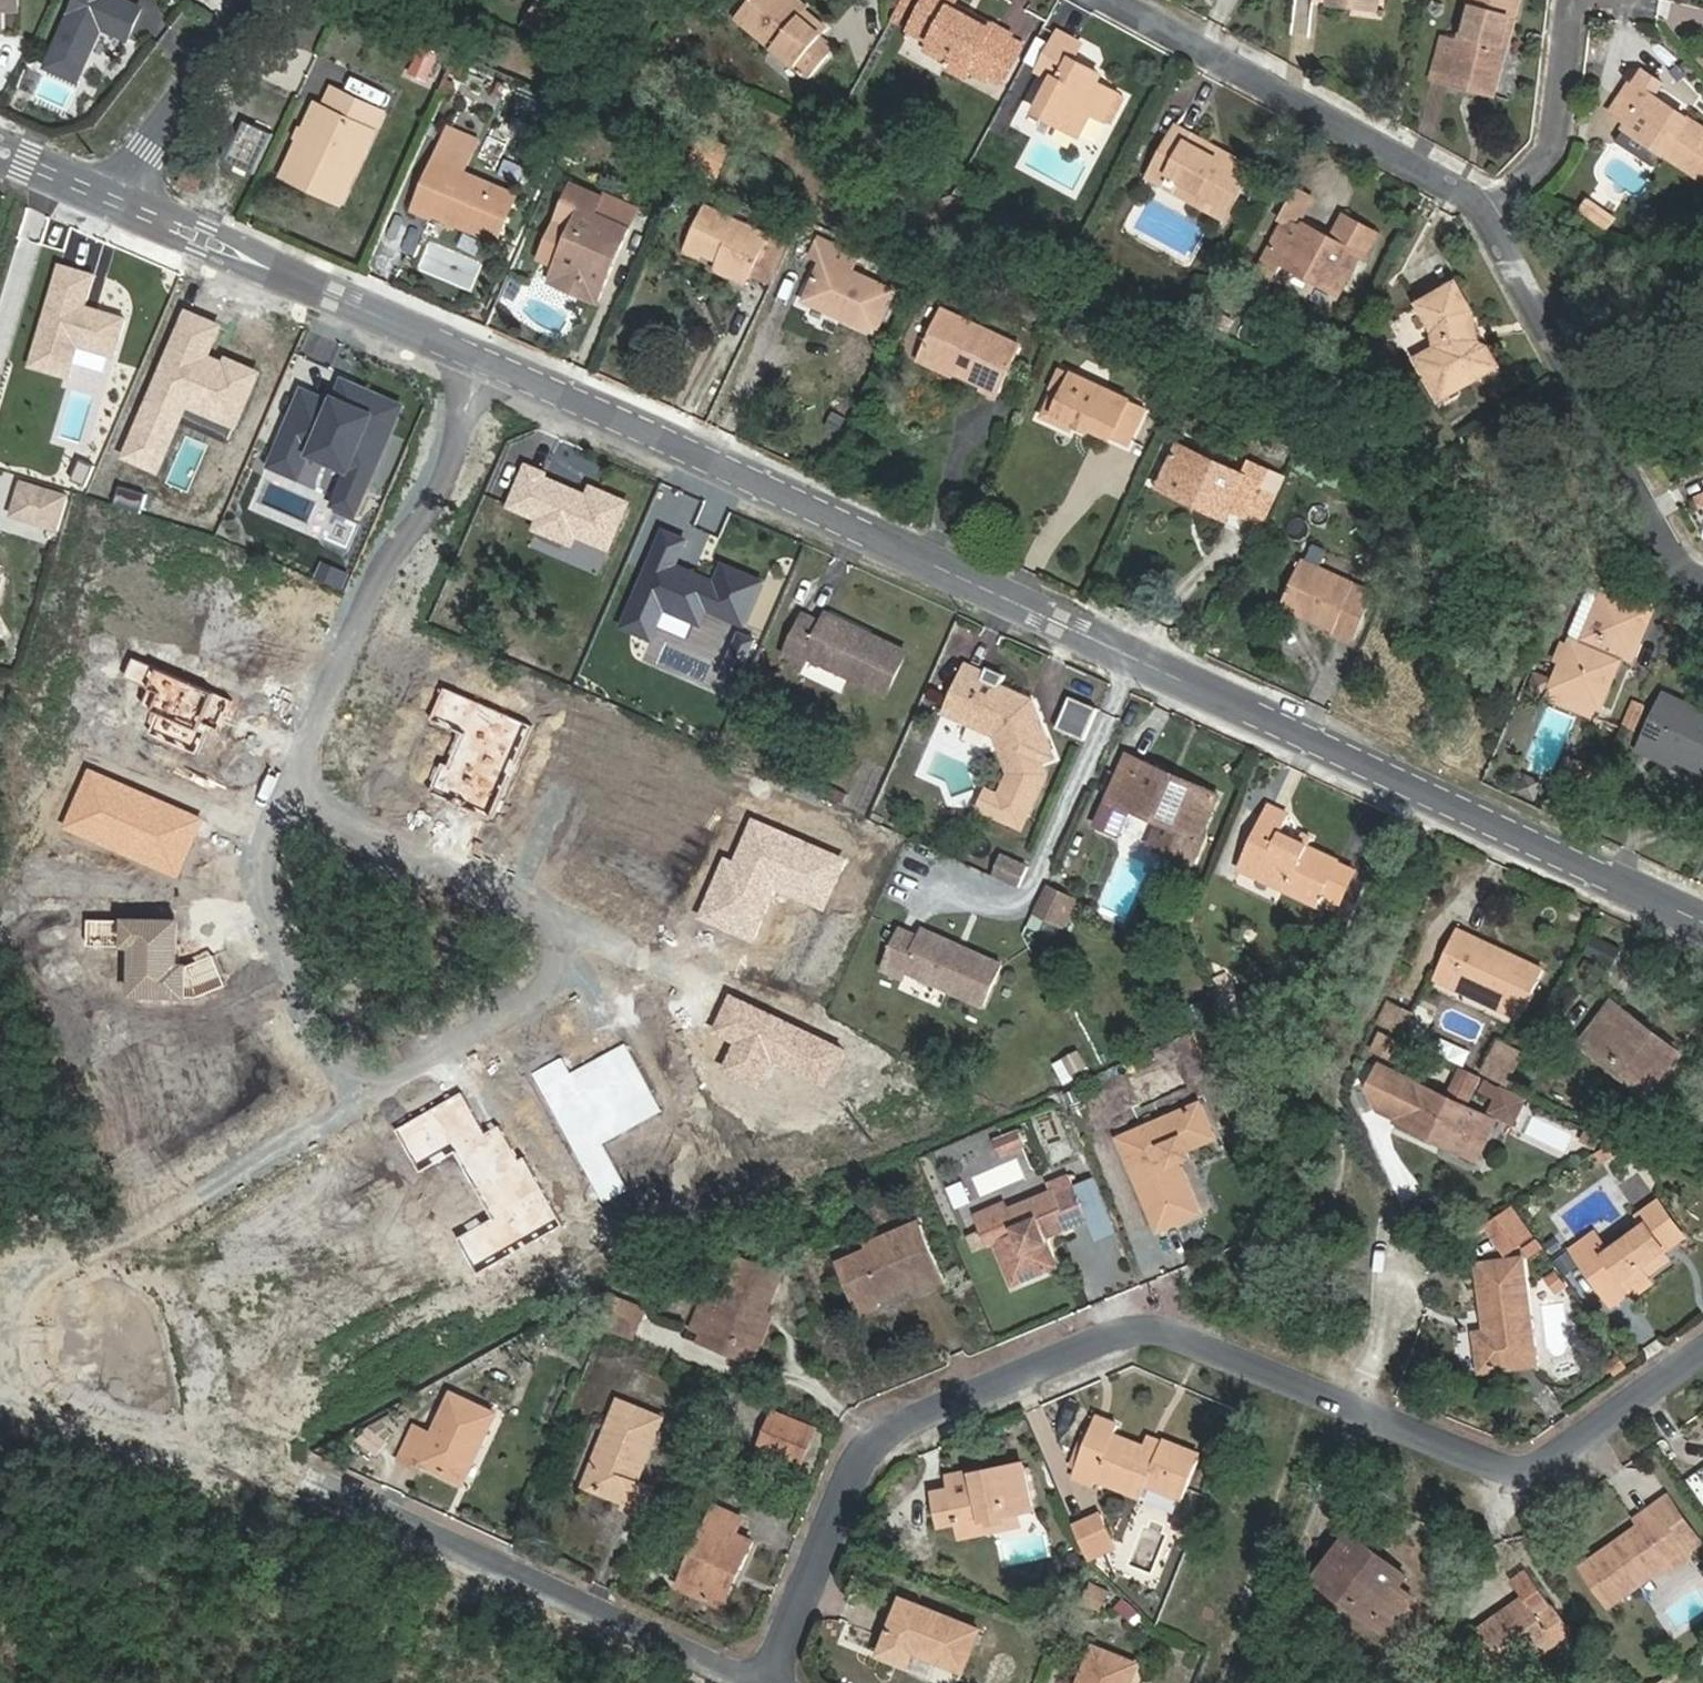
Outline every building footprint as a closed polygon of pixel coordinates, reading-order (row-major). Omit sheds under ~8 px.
[(13,0),(0,0),(0,25),(1,25),(1,5),(13,5),(13,0)] [(43,65),(74,79),(98,25),(125,37),(139,7),(122,0),(120,0),(119,2),(116,0),(73,0),(43,65)] [(522,24),(543,38),(566,3),(562,0),(537,0),(522,24)] [(735,16),(808,79),(832,49),(819,37),(825,29),(803,9),(806,6),(799,0),(748,0),(735,16)] [(953,1),(953,0),(925,0),(908,32),(927,42),(924,47),(949,60),(945,66),(965,77),(971,66),(986,75),(1008,38),(1010,33),(994,25),(991,31),(949,7),(953,1)] [(994,25),(953,1),(949,7),(991,31),(994,25)] [(1492,94),(1512,20),(1466,7),(1456,42),(1441,37),(1431,77),(1492,94)] [(1083,76),(1088,67),(1071,58),(1079,44),(1056,31),(1035,70),(1052,79),(1034,111),(1077,134),(1089,112),(1104,119),(1117,95),(1096,84),(1083,76)] [(1021,45),(1008,38),(986,75),(1001,83),(1021,45)] [(438,51),(421,44),(408,74),(425,81),(438,51)] [(464,66),(450,60),(445,72),(459,78),(464,66)] [(1101,74),(1088,67),(1083,76),(1096,84),(1101,74)] [(450,98),(459,78),(445,72),(436,92),(450,98)] [(1661,149),(1699,175),(1702,168),(1702,127),(1631,79),(1611,110),(1628,122),(1625,125),(1661,149)] [(349,151),(362,158),(383,114),(330,88),(322,107),(314,103),(281,175),(327,197),(349,151)] [(225,160),(251,173),(270,133),(244,120),(225,160)] [(1657,155),(1661,149),(1625,125),(1621,132),(1657,155)] [(1222,216),(1248,168),(1174,128),(1148,175),(1222,216)] [(702,135),(689,165),(715,177),(728,146),(702,135)] [(413,206),(495,241),(515,196),(460,172),(470,149),(443,137),(433,160),(413,206)] [(341,204),(362,158),(349,151),(327,197),(341,204)] [(571,184),(538,257),(555,265),(586,279),(578,295),(595,303),(628,228),(594,213),(601,198),(571,184)] [(1352,219),(1339,242),(1336,247),(1298,226),(1301,221),(1313,198),(1293,187),(1278,215),(1283,218),(1267,248),(1254,273),(1274,283),(1284,264),(1339,293),(1361,253),(1368,257),(1379,233),(1352,219)] [(1589,198),(1580,213),(1589,218),(1597,203),(1589,198)] [(1618,214),(1597,203),(1589,218),(1610,229),(1618,214)] [(719,262),(750,276),(769,235),(703,204),(684,245),(701,253),(719,262)] [(1336,247),(1339,242),(1301,221),(1298,226),(1336,247)] [(790,244),(769,235),(750,276),(770,286),(790,244)] [(844,310),(840,319),(874,334),(894,290),(850,270),(857,255),(819,238),(810,255),(821,260),(805,294),(844,310)] [(697,261),(701,253),(684,245),(680,253),(697,261)] [(746,285),(750,276),(719,262),(715,270),(746,285)] [(586,279),(555,265),(548,281),(578,295),(586,279)] [(67,380),(71,364),(76,348),(108,357),(114,359),(126,319),(95,310),(93,317),(83,313),(84,307),(94,276),(60,266),(29,368),(67,380)] [(1471,310),(1455,282),(1417,303),(1431,330),(1434,346),(1415,357),(1439,398),(1498,365),(1490,351),(1476,341),(1471,310)] [(801,302),(840,319),(844,310),(805,294),(801,302)] [(93,317),(95,310),(84,307),(83,313),(93,317)] [(982,386),(997,393),(1020,346),(941,309),(919,356),(952,372),(982,386)] [(159,472),(178,426),(186,407),(235,428),(257,373),(229,361),(227,367),(206,358),(208,353),(219,327),(187,314),(128,459),(159,472)] [(76,348),(71,364),(103,374),(108,357),(76,348)] [(227,367),(229,361),(208,353),(206,358),(227,367)] [(950,377),(952,372),(919,356),(916,362),(950,377)] [(1053,413),(1074,422),(1128,447),(1145,409),(1060,369),(1050,391),(1061,397),(1053,413)] [(347,384),(342,382),(335,398),(340,400),(347,384)] [(275,450),(274,451),(304,465),(307,458),(347,476),(333,507),(354,517),(403,410),(347,384),(340,400),(335,398),(332,405),(302,391),(275,450)] [(995,398),(997,393),(982,386),(980,391),(995,398)] [(1070,431),(1074,422),(1053,413),(1061,397),(1050,391),(1038,416),(1070,431)] [(186,407),(178,426),(227,446),(235,428),(186,407)] [(1243,516),(1265,471),(1249,463),(1244,473),(1178,441),(1156,487),(1224,518),(1228,509),(1243,516)] [(296,481),(304,465),(274,451),(267,467),(296,481)] [(85,490),(95,469),(79,461),(69,482),(85,490)] [(509,509),(538,521),(534,531),(571,545),(575,535),(607,549),(627,504),(591,488),(587,498),(543,478),(544,474),(527,467),(509,509)] [(1280,477),(1265,471),(1243,516),(1258,523),(1280,477)] [(67,497),(22,483),(11,517),(57,531),(67,497)] [(141,514),(147,496),(119,487),(113,506),(141,514)] [(1311,614),(1307,620),(1332,631),(1332,633),(1350,641),(1372,592),(1300,560),(1282,600),(1311,614)] [(316,581),(334,588),(342,571),(324,563),(316,581)] [(342,571),(334,588),(340,591),(348,574),(342,571)] [(1568,695),(1596,707),(1618,658),(1631,655),(1650,610),(1588,582),(1567,628),(1568,643),(1560,663),(1549,688),(1568,695)] [(1279,607),(1307,620),(1311,614),(1282,600),(1279,607)] [(806,661),(885,698),(904,656),(824,620),(820,630),(801,621),(783,658),(803,667),(806,661)] [(1553,660),(1560,663),(1568,643),(1562,640),(1553,660)] [(197,755),(206,733),(200,731),(203,724),(209,727),(219,731),(231,701),(134,659),(125,679),(150,690),(143,707),(158,714),(150,734),(197,755)] [(968,709),(962,723),(996,737),(1011,775),(1053,758),(1031,702),(1025,705),(1014,700),(1012,694),(983,682),(985,677),(965,668),(951,701),(968,709)] [(462,734),(448,769),(441,766),(430,790),(437,793),(493,816),(531,727),(475,704),(444,690),(431,721),(462,734)] [(1638,741),(1681,761),(1702,771),(1702,712),(1675,699),(1660,692),(1653,708),(1638,741)] [(1592,716),(1596,707),(1568,695),(1564,704),(1592,716)] [(1055,728),(1082,738),(1094,706),(1067,696),(1055,728)] [(1636,727),(1644,703),(1632,698),(1623,723),(1636,727)] [(200,731),(206,733),(209,727),(203,724),(200,731)] [(1681,761),(1638,741),(1634,751),(1677,769),(1681,761)] [(1219,796),(1126,753),(1106,797),(1199,840),(1219,796)] [(1576,779),(1582,764),(1565,756),(1558,772),(1576,779)] [(862,766),(852,808),(869,812),(878,770),(862,766)] [(67,827),(94,839),(99,826),(157,851),(152,864),(178,875),(202,821),(90,773),(67,827)] [(1308,847),(1297,841),(1278,833),(1287,813),(1268,804),(1238,870),(1315,905),(1337,861),(1308,847)] [(801,896),(801,895),(810,874),(834,884),(844,861),(755,823),(745,847),(754,850),(745,871),(737,867),(725,863),(703,918),(751,938),(773,884),(801,896)] [(94,839),(152,864),(157,851),(99,826),(94,839)] [(1301,832),(1297,841),(1308,847),(1312,837),(1301,832)] [(754,850),(745,847),(737,867),(745,871),(754,850)] [(1020,889),(1029,869),(1003,858),(994,878),(1020,889)] [(810,874),(801,895),(825,905),(834,884),(810,874)] [(1075,897),(1046,885),(1034,913),(1062,926),(1075,897)] [(174,944),(175,922),(88,921),(88,947),(134,947),(133,997),(198,998),(227,986),(215,956),(187,967),(179,967),(180,944),(174,944)] [(1518,1019),(1541,972),(1457,930),(1435,978),(1518,1019)] [(987,1007),(1005,965),(925,932),(921,940),(902,932),(886,972),(907,981),(910,975),(987,1007)] [(731,997),(715,1033),(737,1043),(724,1071),(759,1087),(772,1060),(827,1085),(843,1050),(731,997)] [(1209,997),(1188,1003),(1194,1020),(1214,1014),(1209,997)] [(1579,1043),(1629,1080),(1636,1071),(1598,1042),(1625,1009),(1612,999),(1579,1043)] [(1385,1003),(1376,1023),(1400,1034),(1409,1014),(1385,1003)] [(1636,1071),(1629,1080),(1647,1095),(1680,1051),(1625,1009),(1598,1042),(1636,1071)] [(1371,1050),(1398,1063),(1405,1048),(1378,1036),(1371,1050)] [(624,1043),(564,1074),(557,1061),(532,1075),(599,1199),(624,1186),(599,1139),(659,1108),(624,1043)] [(1061,1055),(1068,1075),(1087,1069),(1080,1049),(1061,1055)] [(1509,1091),(1523,1061),(1498,1049),(1484,1079),(1509,1091)] [(1475,1160),(1494,1119),(1462,1104),(1476,1075),(1460,1068),(1446,1096),(1412,1080),(1392,1122),(1430,1139),(1433,1133),(1461,1146),(1458,1152),(1475,1160)] [(477,1271),(510,1252),(539,1235),(554,1227),(561,1223),(524,1158),(517,1161),(497,1126),(482,1134),(460,1095),(431,1112),(396,1131),(420,1173),(454,1153),(492,1219),(458,1238),(477,1271)] [(1198,1103),(1117,1138),(1157,1232),(1197,1214),(1174,1159),(1188,1153),(1185,1148),(1212,1137),(1198,1103)] [(1036,1122),(1049,1163),(1080,1153),(1067,1112),(1036,1122)] [(1005,1151),(1021,1144),(1016,1132),(1000,1139),(1005,1151)] [(1461,1146),(1433,1133),(1430,1139),(1458,1152),(1461,1146)] [(1005,1151),(1000,1139),(991,1143),(995,1155),(1005,1151)] [(1055,1198),(1072,1191),(1065,1175),(1048,1183),(1052,1191),(1055,1198)] [(1046,1238),(1086,1222),(1073,1191),(1072,1191),(1055,1198),(1052,1191),(1005,1210),(1003,1204),(974,1217),(986,1246),(993,1243),(1011,1285),(1044,1272),(1035,1249),(1048,1244),(1046,1238)] [(1640,1267),(1663,1250),(1682,1236),(1656,1200),(1635,1215),(1642,1225),(1607,1249),(1583,1266),(1610,1304),(1630,1290),(1634,1295),(1652,1284),(1646,1276),(1640,1267)] [(1512,1208),(1489,1223),(1507,1252),(1532,1236),(1512,1208)] [(919,1293),(942,1284),(916,1222),(864,1243),(867,1250),(838,1261),(860,1316),(877,1309),(874,1300),(915,1284),(919,1293)] [(1571,1250),(1583,1266),(1607,1249),(1596,1234),(1571,1250)] [(1044,1272),(1058,1267),(1048,1244),(1035,1249),(1044,1272)] [(1669,1260),(1663,1250),(1640,1267),(1646,1276),(1669,1260)] [(709,1327),(752,1344),(780,1274),(736,1257),(719,1301),(705,1295),(691,1327),(706,1333),(709,1327)] [(1535,1365),(1522,1260),(1476,1264),(1484,1332),(1474,1333),(1479,1370),(1535,1365)] [(1550,1297),(1566,1290),(1558,1271),(1541,1278),(1550,1297)] [(636,1337),(644,1304),(605,1294),(597,1328),(636,1337)] [(746,1361),(752,1344),(709,1327),(706,1333),(703,1342),(746,1361)] [(462,1483),(495,1413),(450,1393),(430,1434),(413,1426),(397,1459),(417,1469),(420,1463),(462,1483)] [(633,1484),(661,1419),(616,1401),(582,1485),(626,1502),(623,1508),(642,1516),(652,1491),(633,1484)] [(756,1446),(785,1458),(801,1424),(772,1412),(756,1446)] [(1144,1484),(1180,1498),(1198,1455),(1162,1441),(1157,1452),(1112,1434),(1114,1428),(1096,1419),(1073,1476),(1092,1484),(1094,1478),(1139,1496),(1144,1484)] [(801,1424),(785,1458),(800,1465),(815,1430),(801,1424)] [(983,1518),(1018,1511),(1033,1507),(1024,1466),(950,1481),(952,1490),(934,1494),(941,1526),(960,1523),(963,1535),(986,1530),(983,1518)] [(1667,1494),(1651,1504),(1671,1535),(1687,1524),(1667,1494)] [(1671,1535),(1651,1504),(1634,1516),(1641,1526),(1581,1566),(1607,1605),(1699,1542),(1687,1524),(1671,1535)] [(741,1519),(713,1506),(677,1584),(718,1603),(737,1563),(742,1565),(752,1541),(734,1533),(741,1519)] [(1021,1523),(1018,1511),(983,1518),(986,1530),(1021,1523)] [(1101,1516),(1072,1528),(1083,1552),(1084,1556),(1112,1544),(1101,1516)] [(1004,1565),(1048,1560),(1046,1533),(1001,1538),(1004,1565)] [(1370,1620),(1397,1585),(1403,1577),(1350,1533),(1315,1576),(1370,1620)] [(1523,1598),(1476,1630),(1478,1634),(1501,1666),(1505,1674),(1553,1640),(1536,1617),(1551,1607),(1527,1571),(1511,1581),(1523,1598)] [(1099,1611),(1108,1588),(1087,1580),(1078,1603),(1099,1611)] [(1411,1597),(1397,1585),(1370,1620),(1384,1631),(1411,1597)] [(979,1632),(898,1599),(876,1653),(908,1665),(913,1652),(963,1672),(979,1632)] [(1551,1607),(1536,1617),(1553,1640),(1567,1630),(1551,1607)] [(1501,1666),(1478,1634),(1465,1643),(1487,1676),(1501,1666)] [(1137,1663),(1091,1644),(1075,1682),(1128,1682),(1137,1663)]
